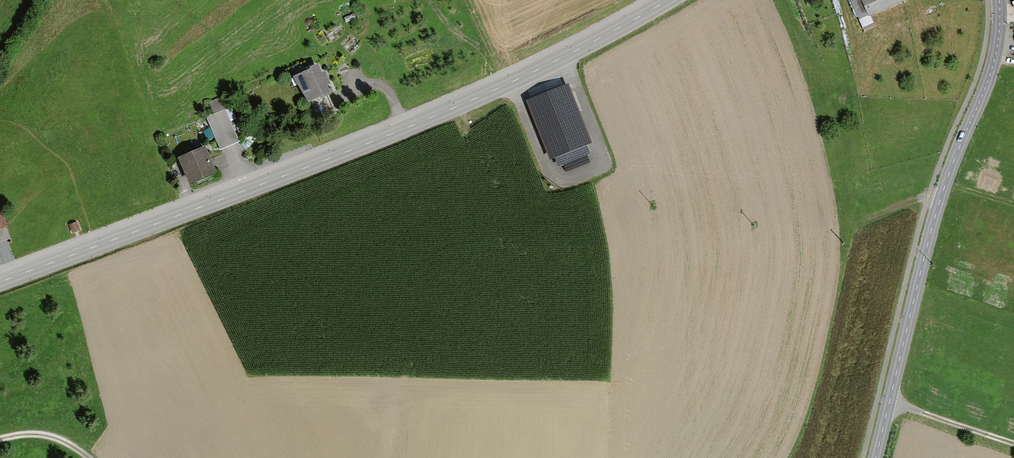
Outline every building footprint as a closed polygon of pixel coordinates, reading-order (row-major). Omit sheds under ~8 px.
[(870,13),(900,0),(864,0),(870,13)] [(306,71),(293,76),(308,102),(320,97),(320,99),(331,94),(327,85),(331,83),(325,70),(322,72),(318,63),(305,69),(306,71)] [(568,83),(526,100),(550,160),(555,158),(558,167),(563,165),(566,171),(590,162),(587,155),(591,154),(587,145),(592,143),(568,83)] [(212,119),(206,122),(221,158),(238,151),(219,106),(209,111),(212,119)] [(203,154),(179,163),(189,189),(213,180),(203,154)] [(0,210),(0,230),(8,227),(2,210),(0,210)] [(1008,418),(1002,433),(1013,439),(1013,420),(1008,418)]
